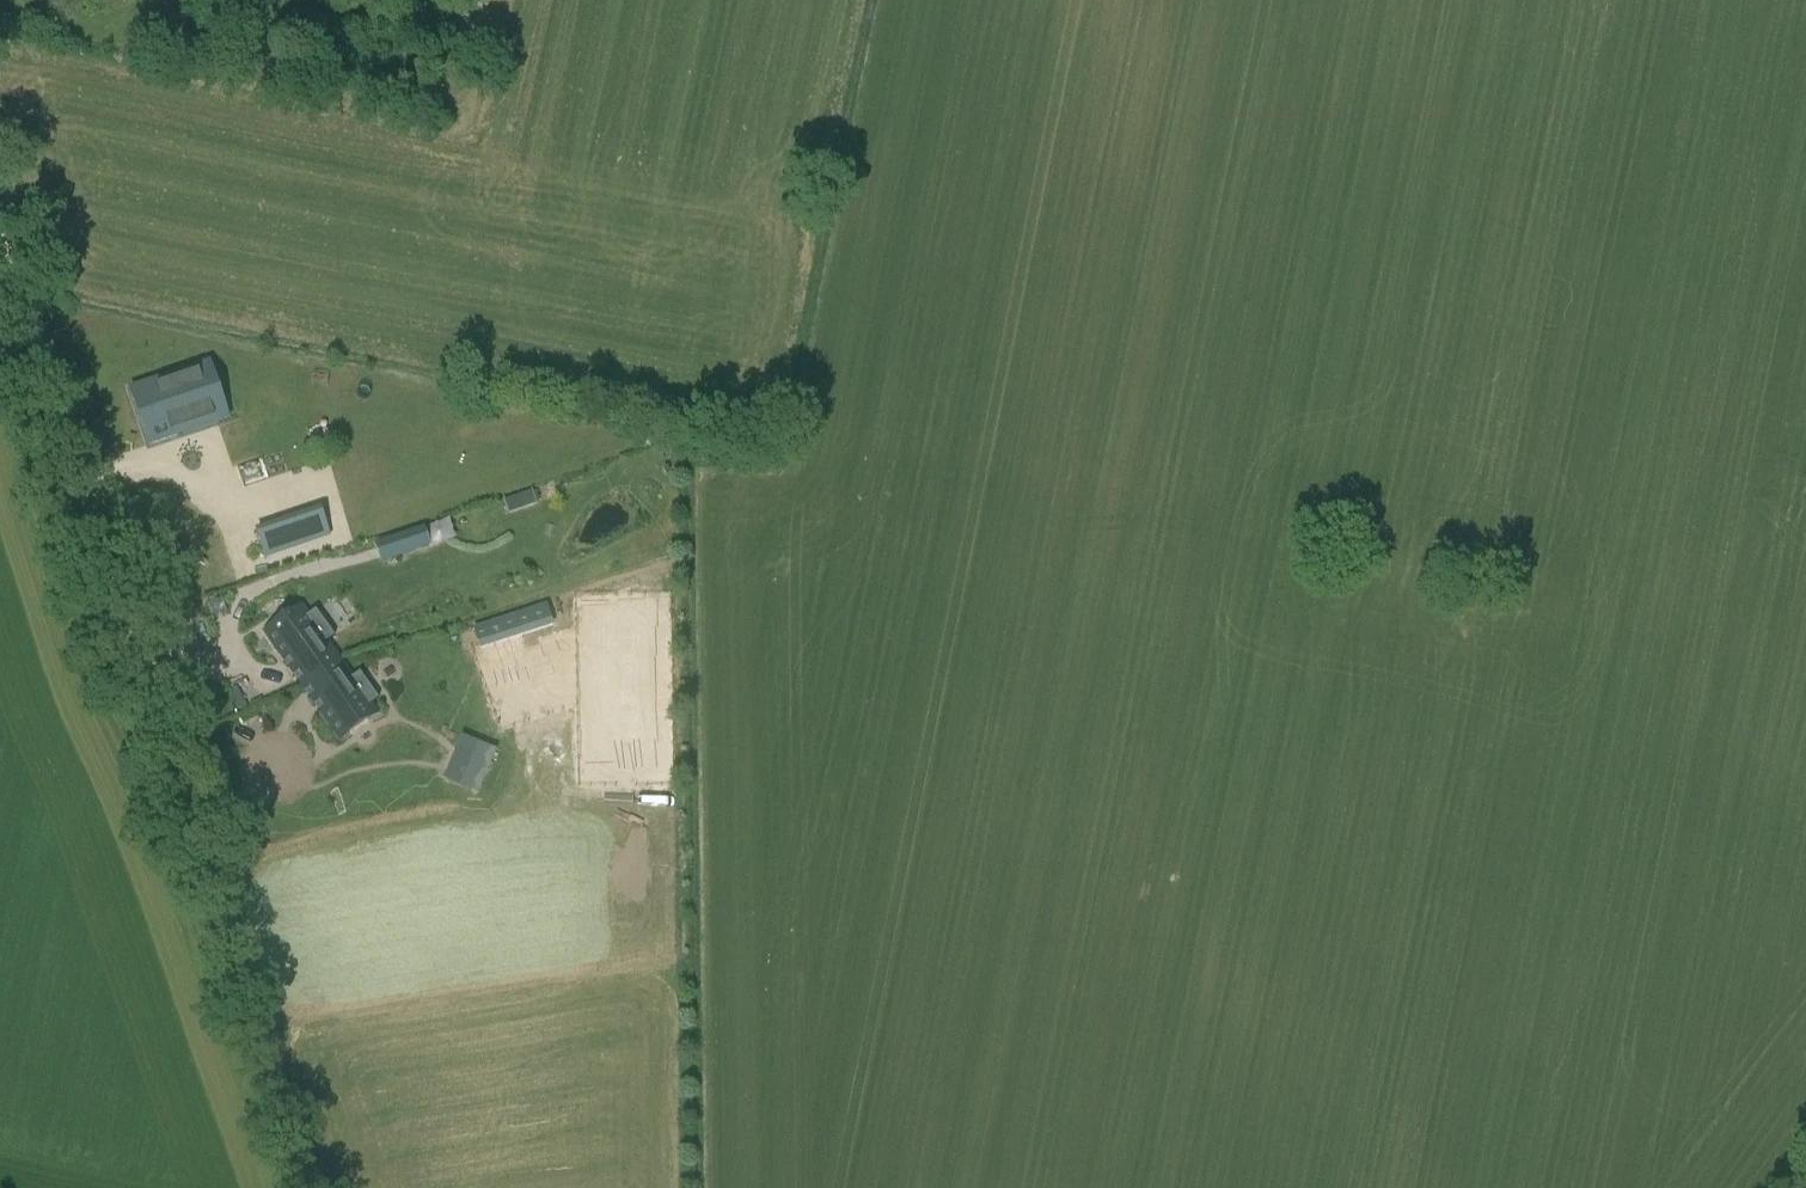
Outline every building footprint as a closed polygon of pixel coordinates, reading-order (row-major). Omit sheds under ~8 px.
[(146,434),(214,411),(198,365),(149,382),(151,386),(132,393),(146,434)] [(290,518),(299,544),(328,534),(319,508),(290,518)] [(374,545),(381,565),(431,548),(425,528),(374,545)] [(266,633),(304,686),(339,661),(327,643),(335,637),(316,610),(307,616),(301,608),(266,633)] [(339,661),(304,686),(341,739),(376,714),(370,706),(379,699),(360,673),(352,679),(339,661)] [(460,786),(470,764),(454,757),(444,779),(460,786)]
